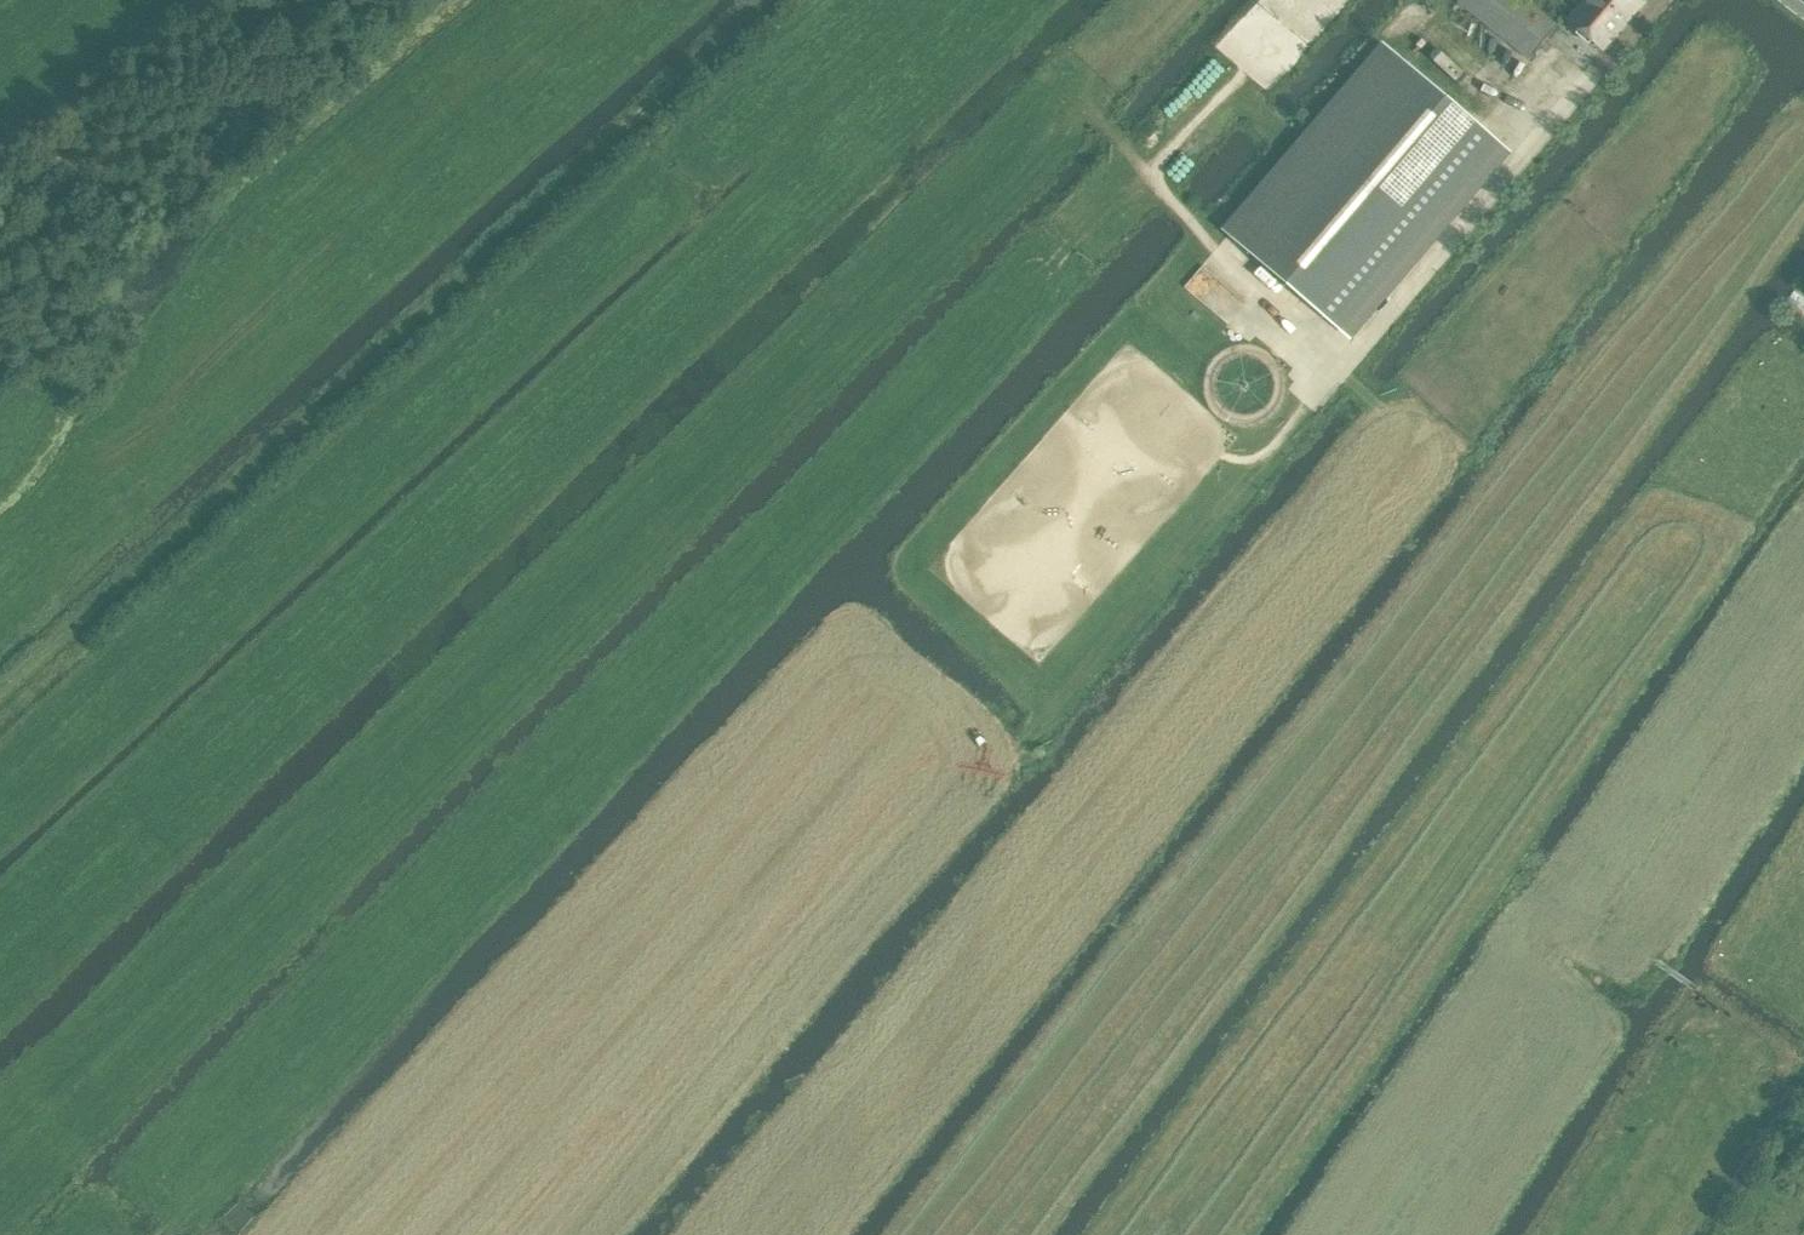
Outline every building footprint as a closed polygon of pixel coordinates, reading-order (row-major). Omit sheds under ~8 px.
[(1528,59),(1556,25),(1524,0),(1459,0),(1457,1),(1528,59)] [(1641,0),(1587,0),(1568,23),(1603,51),(1643,2),(1641,0)] [(1385,47),(1227,233),(1347,335),(1505,149),(1385,47)]
